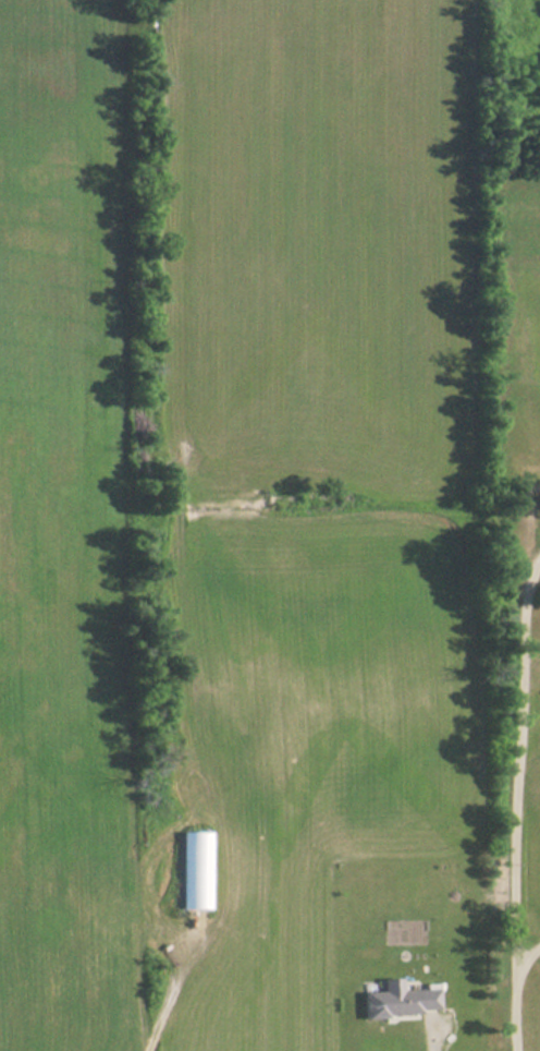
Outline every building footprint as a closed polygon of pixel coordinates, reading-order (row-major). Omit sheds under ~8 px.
[(180,910),(207,910),(207,832),(180,832),(180,910)] [(362,992),(362,1017),(437,1015),(436,990),(362,992)]
